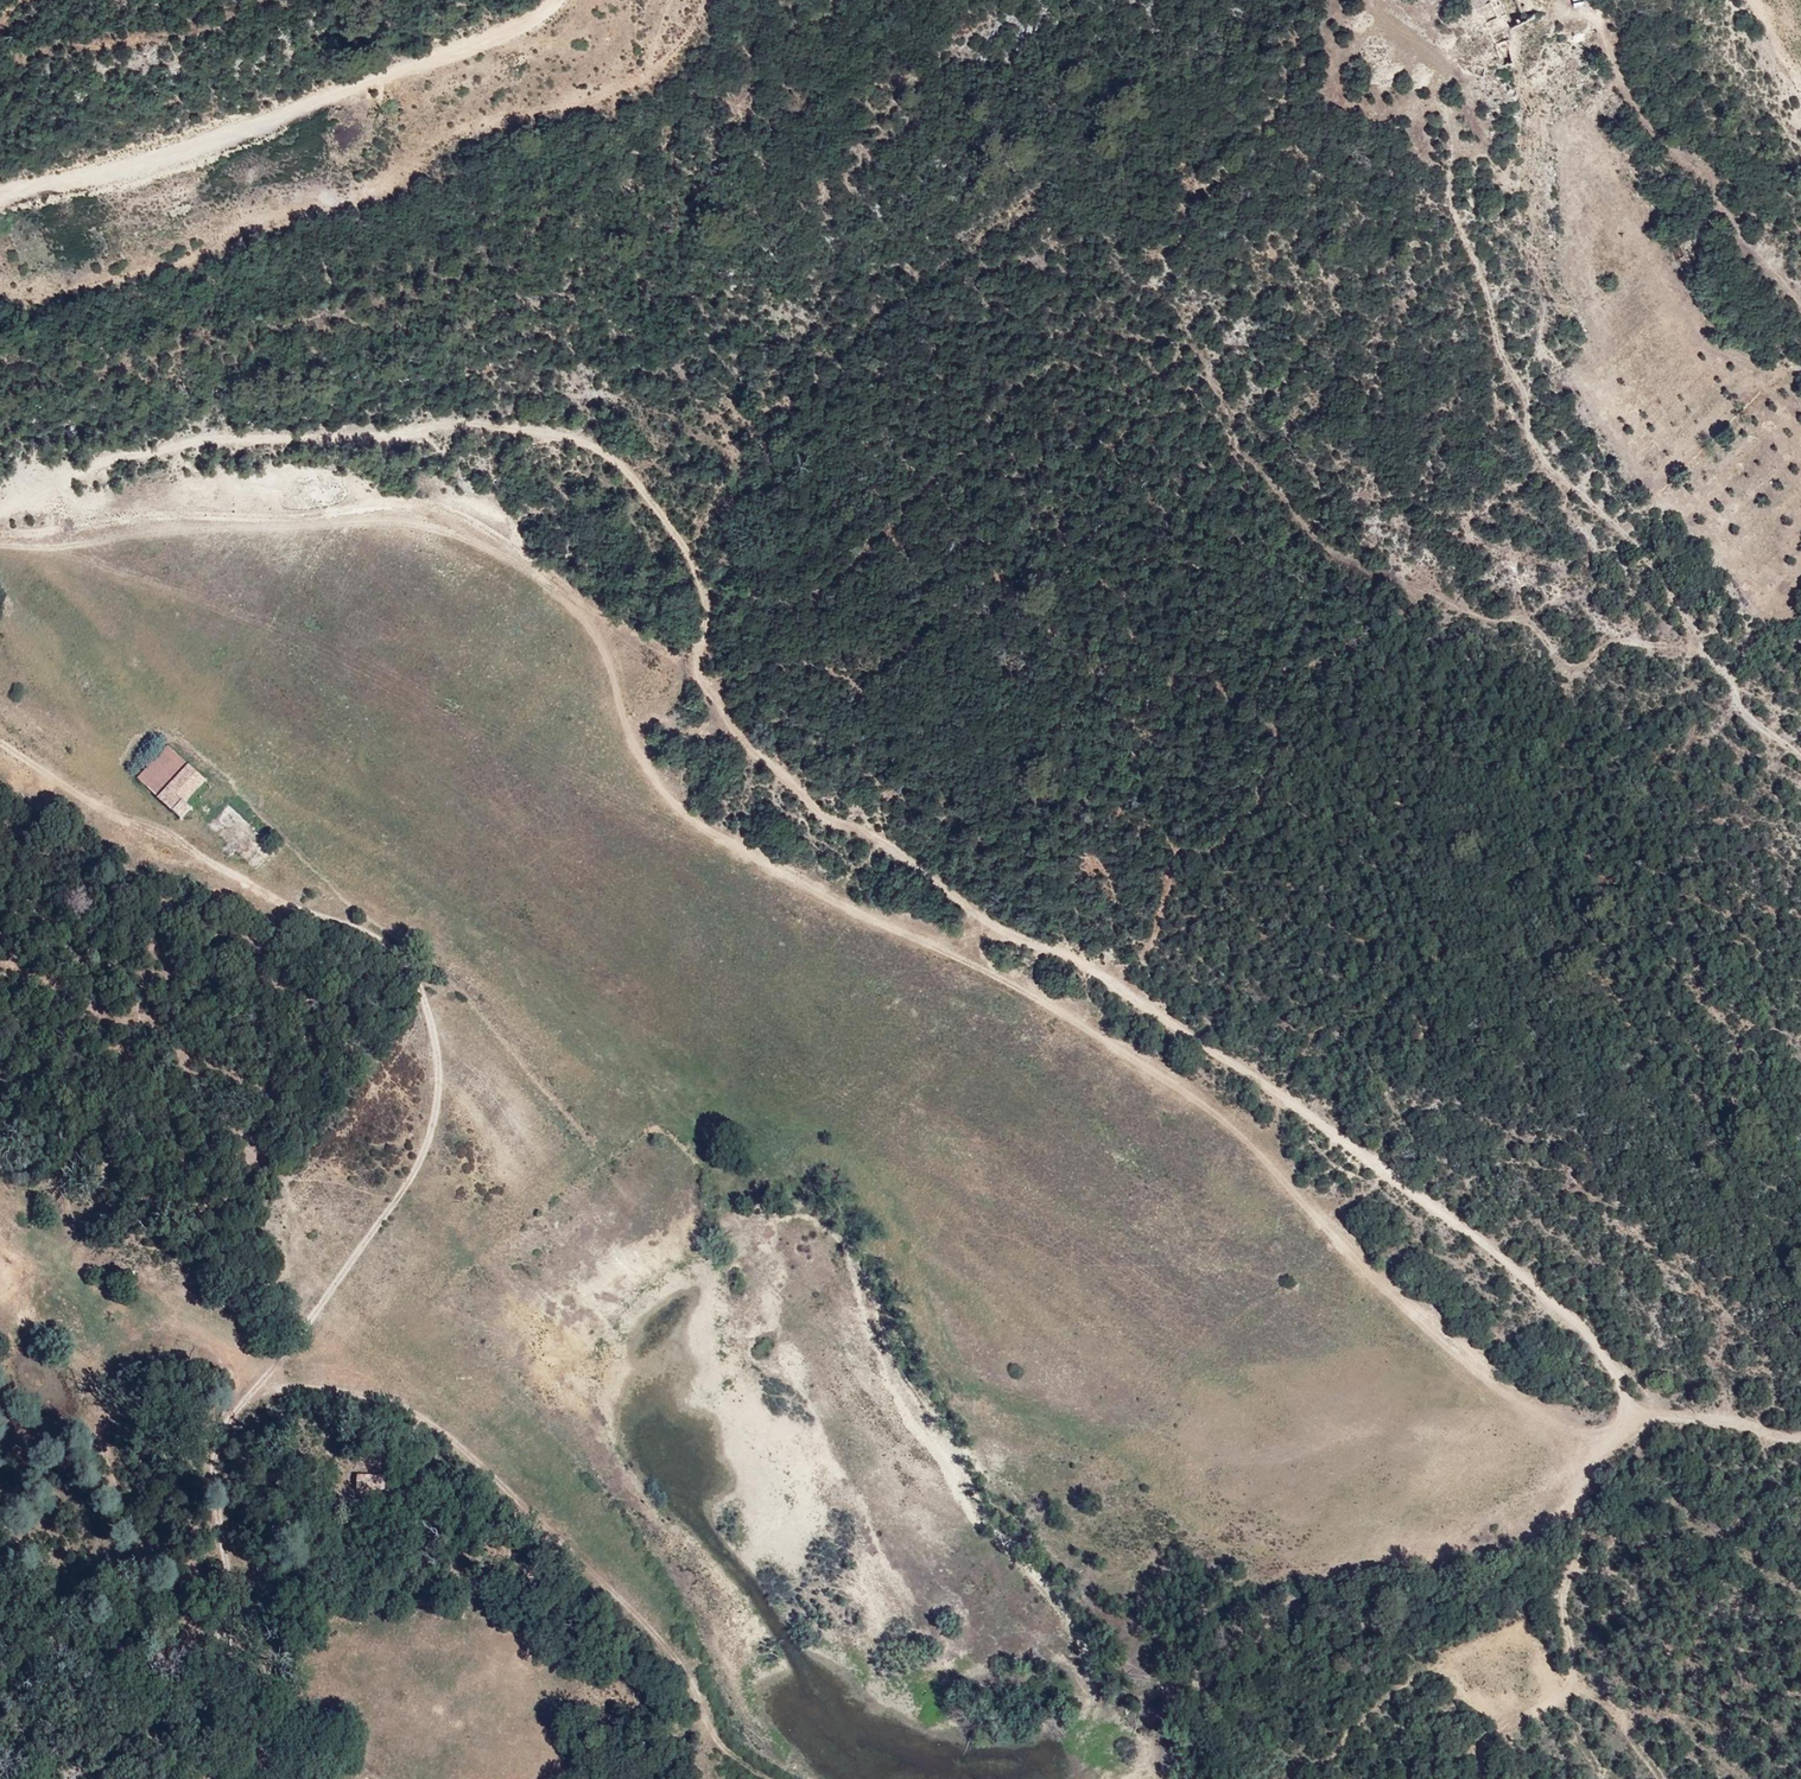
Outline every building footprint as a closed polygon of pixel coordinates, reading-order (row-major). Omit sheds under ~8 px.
[(1515,0),(1486,0),(1501,27),(1506,21),(1504,11),(1516,3),(1515,0)] [(1494,68),(1490,76),(1496,80),(1499,70),(1494,68)] [(173,747),(142,782),(198,832),(209,819),(203,813),(223,790),(173,747)] [(358,1492),(384,1486),(380,1466),(354,1472),(358,1492)]
